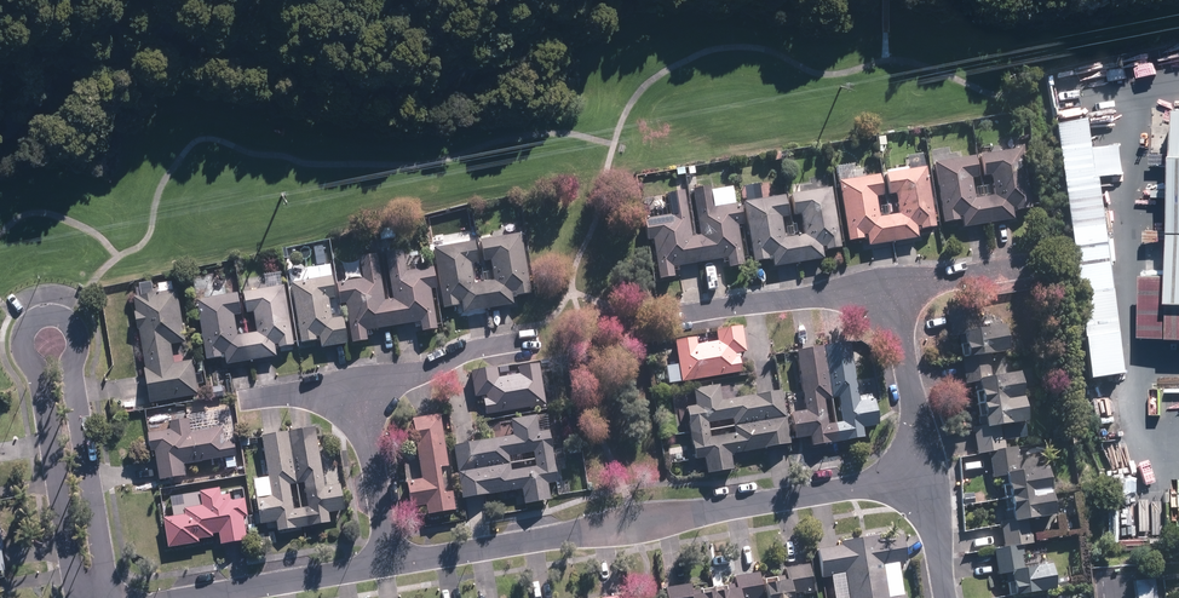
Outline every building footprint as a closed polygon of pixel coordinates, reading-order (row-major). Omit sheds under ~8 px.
[(1122,371),(1085,120),(1052,124),(1089,376),(1122,371)] [(1177,271),(1146,270),(1144,332),(1178,333),(1178,134),(1177,271)] [(1021,148),(934,161),(944,220),(962,217),(963,224),(1014,217),(1013,209),(1030,206),(1021,148)] [(919,234),(917,227),(936,224),(925,166),(840,182),(851,240),(868,237),(869,244),(919,234)] [(744,255),(739,226),(744,225),(740,203),(736,203),(712,207),(709,186),(668,193),(671,212),(651,215),(651,217),(644,218),(647,240),(654,239),(660,278),(675,276),(673,265),(728,257),(730,266),(744,264),(743,255),(744,255)] [(754,261),(773,258),(774,265),(824,257),(823,250),(841,246),(831,187),(744,201),(754,261)] [(395,227),(379,230),(380,240),(397,237),(395,227)] [(520,234),(434,248),(444,307),(530,293),(520,234)] [(393,298),(390,299),(384,299),(378,254),(360,257),(360,261),(340,264),(343,282),(336,283),(339,304),(347,303),(352,341),(368,339),(367,329),(394,325),(421,321),(422,331),(436,329),(430,287),(437,286),(434,266),(416,268),(413,253),(405,254),(403,247),(386,250),(393,298)] [(309,266),(290,269),(300,343),(320,340),(321,347),(347,343),(344,317),(332,319),(328,297),(337,295),(334,276),(311,280),(309,266)] [(257,331),(248,333),(238,335),(234,314),(241,313),(238,292),(220,295),(217,276),(194,280),(207,359),(225,356),(226,362),(252,358),(277,354),(276,347),(294,344),(282,270),(260,274),(262,288),(244,291),(247,313),(254,312),(257,331)] [(136,297),(134,298),(136,310),(134,311),(137,329),(140,328),(146,367),(144,368),(149,402),(199,394),(193,359),(174,362),(171,345),(185,342),(176,290),(167,291),(165,278),(134,283),(136,297)] [(1005,474),(1013,516),(1001,518),(1005,544),(993,545),(996,573),(1008,572),(1012,593),(1053,587),(1049,562),(1021,567),(1018,544),(1032,542),(1029,519),(1055,514),(1046,465),(1022,469),(1019,446),(1003,448),(999,424),(1027,420),(1020,371),(991,375),(987,354),(1007,351),(1003,325),(978,329),(973,305),(946,311),(951,336),(960,335),(963,358),(967,383),(973,382),(974,388),(979,387),(984,424),(973,426),(978,454),(988,452),(992,476),(1005,474)] [(678,339),(684,378),(747,368),(741,329),(678,339)] [(847,341),(797,350),(807,410),(792,413),(796,438),(811,435),(813,446),(864,437),(862,426),(878,423),(874,398),(858,401),(847,341)] [(476,377),(483,416),(546,404),(539,365),(476,377)] [(695,389),(697,403),(687,404),(696,458),(706,456),(708,471),(733,467),(730,452),(790,443),(782,389),(721,399),(719,385),(695,389)] [(455,508),(439,414),(411,419),(421,478),(406,481),(410,506),(426,504),(428,513),(455,508)] [(170,430),(148,432),(150,451),(155,450),(159,479),(187,476),(185,464),(225,459),(226,466),(237,465),(234,438),(225,439),(224,427),(208,429),(207,421),(191,422),(190,417),(168,419),(170,430)] [(463,497),(525,487),(527,503),(549,499),(547,483),(558,481),(549,430),(538,432),(535,417),(513,420),(516,436),(455,446),(463,497)] [(315,427),(288,431),(261,436),(268,475),(253,478),(260,523),(277,521),(278,530),(304,526),(330,521),(329,510),(345,508),(340,482),(325,485),(315,427)] [(221,543),(247,540),(244,515),(248,515),(246,498),(224,500),(223,488),(169,493),(172,516),(165,517),(168,546),(200,543),(199,537),(213,536),(213,533),(219,532),(221,543)] [(826,547),(817,549),(822,577),(831,575),(835,597),(904,597),(898,564),(909,563),(904,534),(894,536),(893,535),(826,546),(826,547)] [(786,578),(764,582),(767,597),(793,597),(792,592),(813,589),(809,563),(784,567),(786,578)] [(691,589),(690,583),(666,587),(668,597),(764,597),(759,572),(734,576),(735,582),(691,589)] [(1134,597),(1156,597),(1153,577),(1131,580),(1134,597)]
